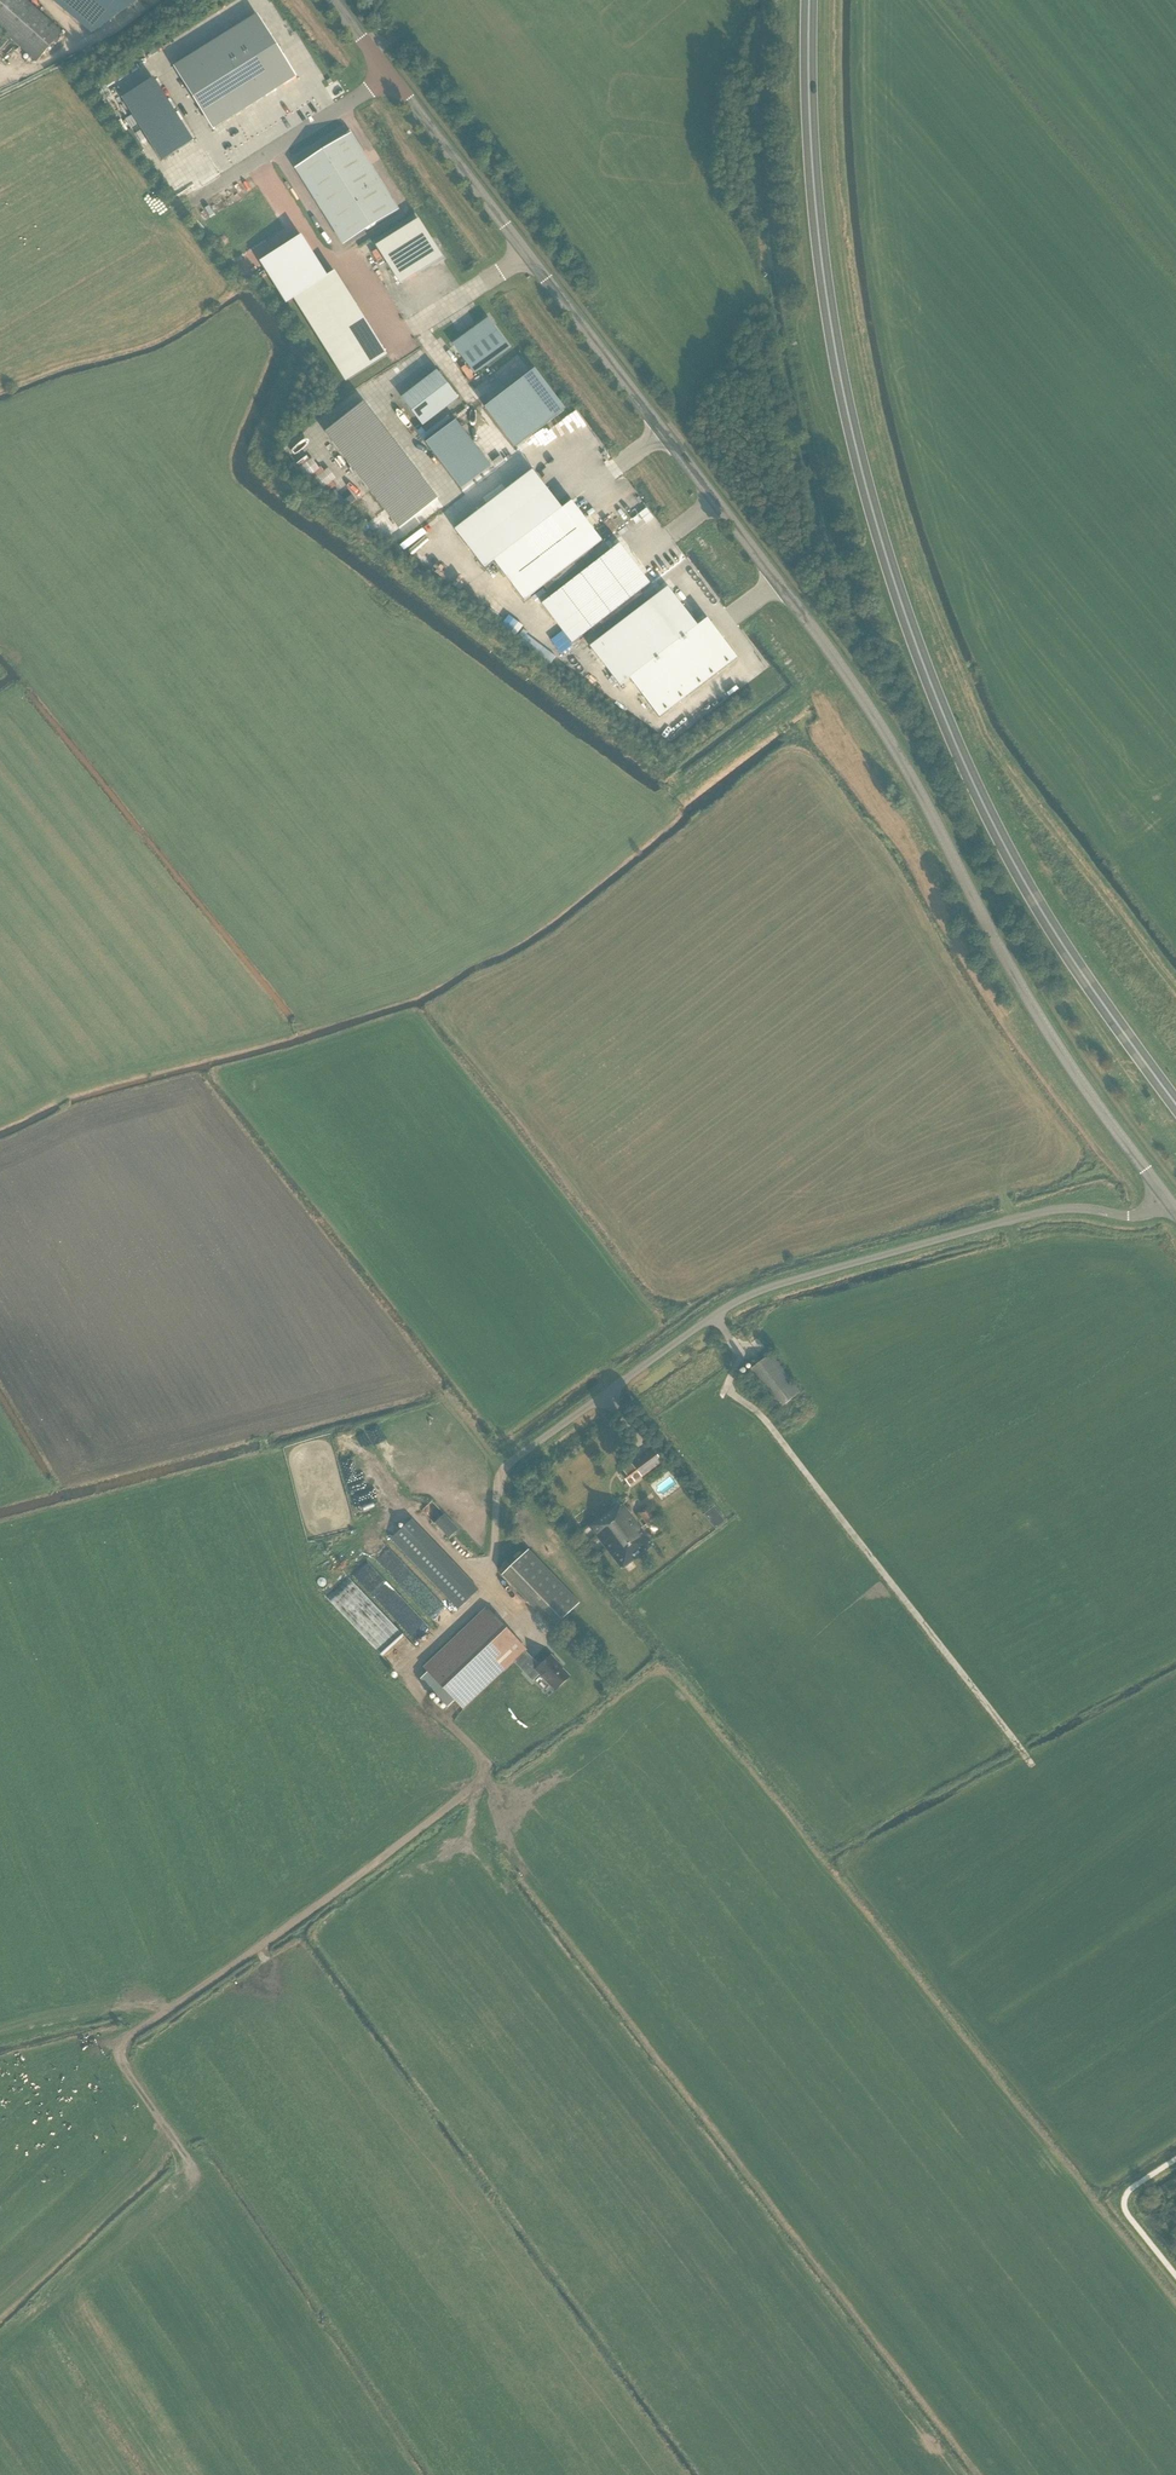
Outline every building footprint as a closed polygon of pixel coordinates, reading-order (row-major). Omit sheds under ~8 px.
[(37,63),(64,33),(26,0),(0,0),(0,30),(37,63)] [(88,35),(139,0),(48,0),(88,35)] [(174,67),(213,130),(296,78),(257,15),(174,67)] [(154,80),(123,100),(162,162),(193,142),(154,80)] [(363,152),(350,131),(329,144),(331,147),(297,168),(345,244),(397,212),(360,153),(363,152)] [(419,221),(378,247),(401,285),(442,259),(419,221)] [(286,228),(287,235),(296,233),(295,226),(286,228)] [(327,278),(302,237),(260,263),(286,304),(294,299),(346,382),(387,356),(335,273),(327,278)] [(474,374),(510,348),(488,319),(453,345),(474,374)] [(485,407),(516,448),(565,411),(534,370),(485,407)] [(423,426),(457,399),(437,372),(402,399),(423,426)] [(366,400),(381,394),(377,383),(362,390),(366,400)] [(367,401),(329,431),(402,527),(441,497),(367,401)] [(576,442),(591,432),(578,412),(542,436),(550,448),(555,444),(551,439),(559,434),(569,448),(572,446),(568,440),(573,437),(576,442)] [(426,444),(461,490),(491,467),(456,422),(426,444)] [(524,601),(543,586),(552,597),(542,605),(572,644),(592,629),(600,640),(590,648),(620,687),(630,679),(659,718),(737,659),(707,620),(698,627),(668,588),(648,603),(640,592),(650,585),(620,545),(600,560),(592,549),(602,542),(572,503),(562,510),(533,471),(455,531),(485,569),(494,562),(524,601)] [(776,1411),(800,1393),(770,1354),(747,1372),(776,1411)] [(388,1423),(389,1429),(403,1426),(402,1420),(388,1423)] [(662,1462),(651,1448),(644,1452),(647,1455),(639,1461),(637,1459),(619,1473),(629,1486),(662,1462)] [(431,1503),(422,1514),(433,1524),(443,1513),(431,1503)] [(621,1569),(653,1545),(623,1504),(614,1511),(613,1509),(589,1527),(621,1569)] [(713,1507),(704,1514),(712,1525),(719,1520),(722,1523),(725,1521),(713,1507)] [(644,1527),(653,1519),(644,1508),(636,1515),(644,1527)] [(458,1529),(444,1514),(434,1524),(449,1538),(458,1529)] [(457,1609),(477,1591),(410,1521),(391,1539),(457,1609)] [(372,1555),(398,1584),(411,1572),(428,1592),(429,1591),(386,1543),(372,1555)] [(529,1549),(502,1575),(511,1584),(521,1575),(563,1619),(580,1603),(529,1549)] [(357,1561),(357,1578),(378,1578),(378,1561),(357,1561)] [(526,1650),(487,1608),(424,1668),(455,1700),(463,1708),(503,1670),(504,1671),(514,1662),(532,1682),(539,1675),(555,1691),(570,1677),(558,1664),(559,1663),(551,1655),(540,1666),(525,1651),(526,1650)] [(412,1635),(425,1635),(425,1628),(420,1628),(420,1623),(412,1624),(412,1635)] [(401,1659),(414,1654),(408,1638),(395,1643),(401,1659)] [(455,1700),(428,1672),(421,1679),(448,1707),(455,1700)]
